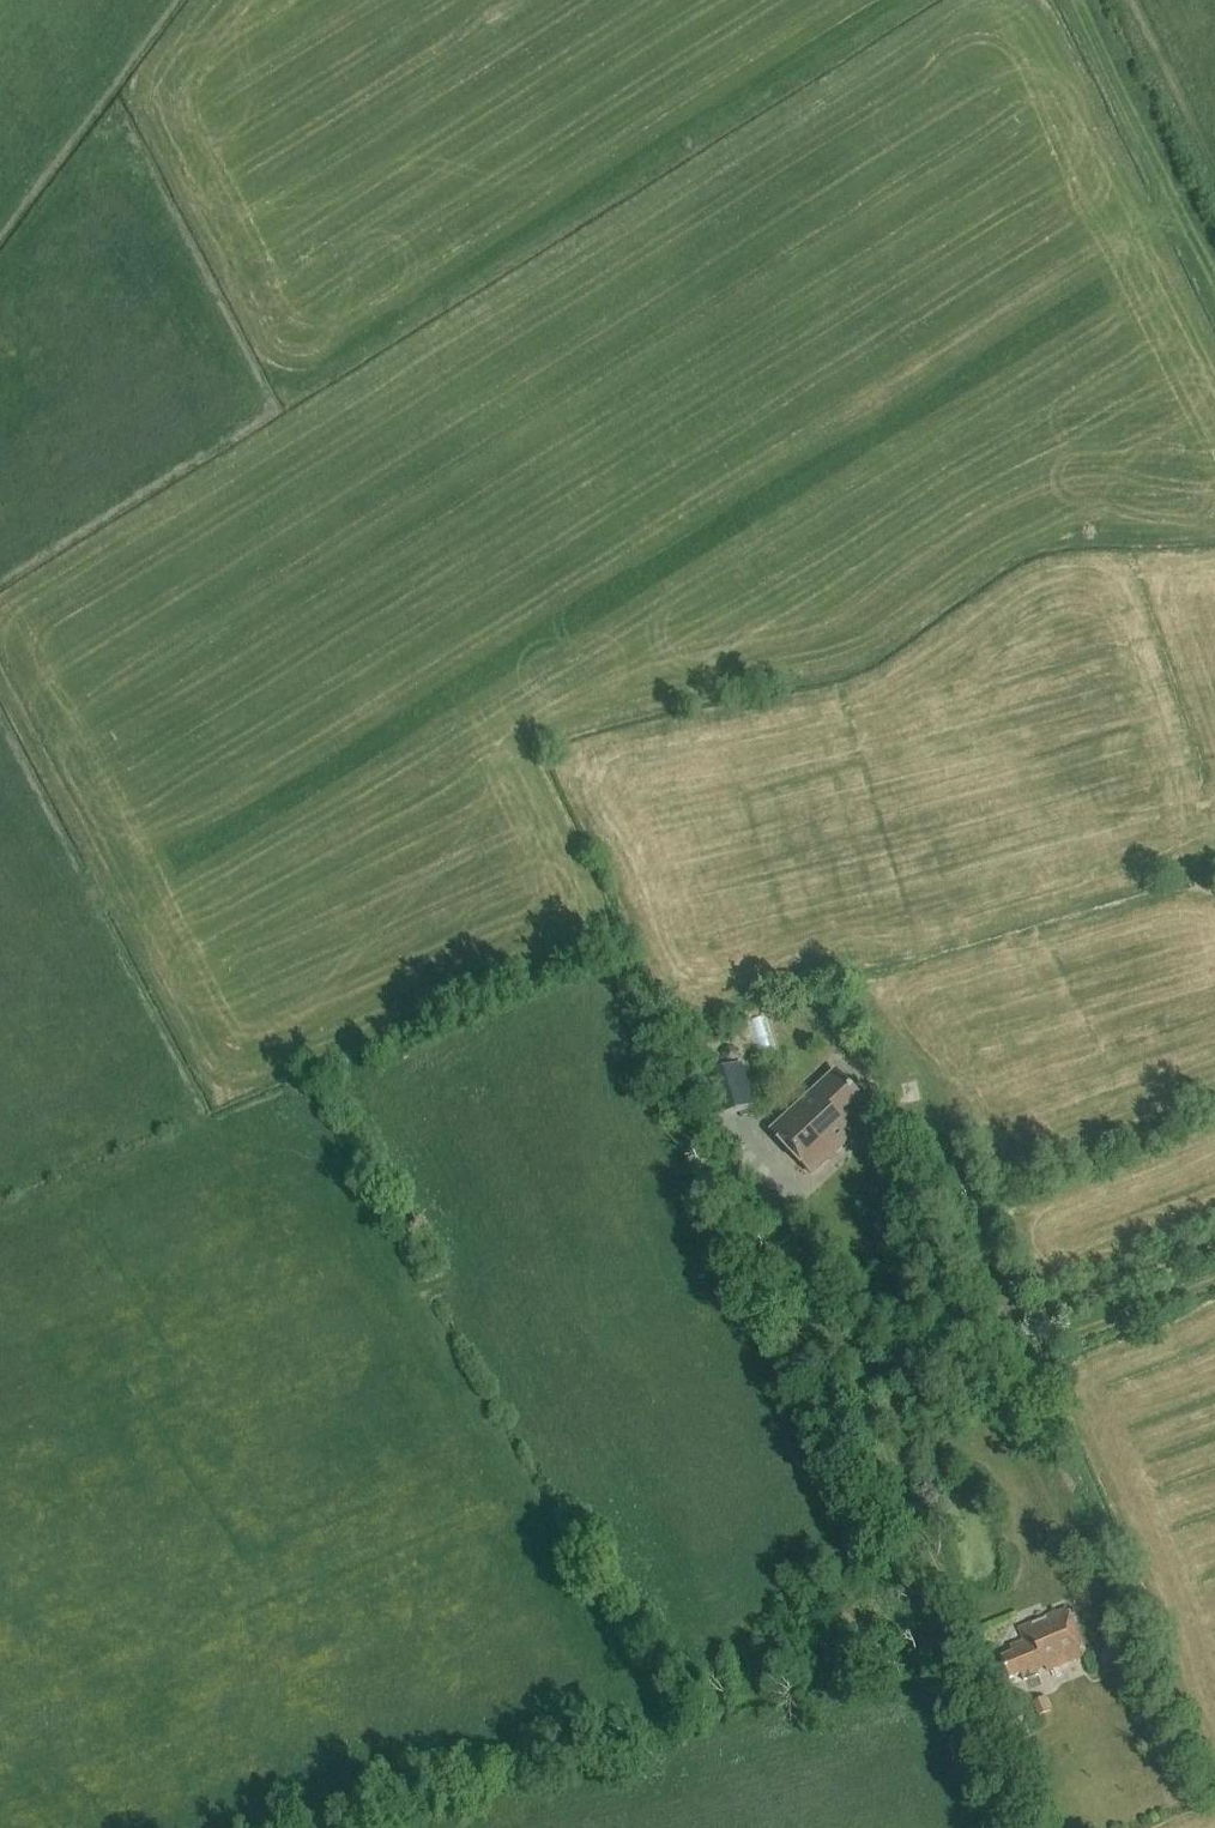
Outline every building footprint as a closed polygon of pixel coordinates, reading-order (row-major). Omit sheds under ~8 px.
[(754,1107),(744,1068),(706,1077),(716,1117),(754,1107)] [(872,1108),(837,1070),(770,1132),(813,1179),(855,1140),(847,1131),(872,1108)] [(1024,1681),(1039,1676),(1037,1670),(1044,1667),(1047,1673),(1086,1658),(1068,1610),(1019,1629),(1024,1642),(1010,1647),(1013,1654),(1001,1659),(1008,1680),(1021,1675),(1024,1681)] [(1051,1709),(1046,1697),(1031,1703),(1036,1715),(1051,1709)]
